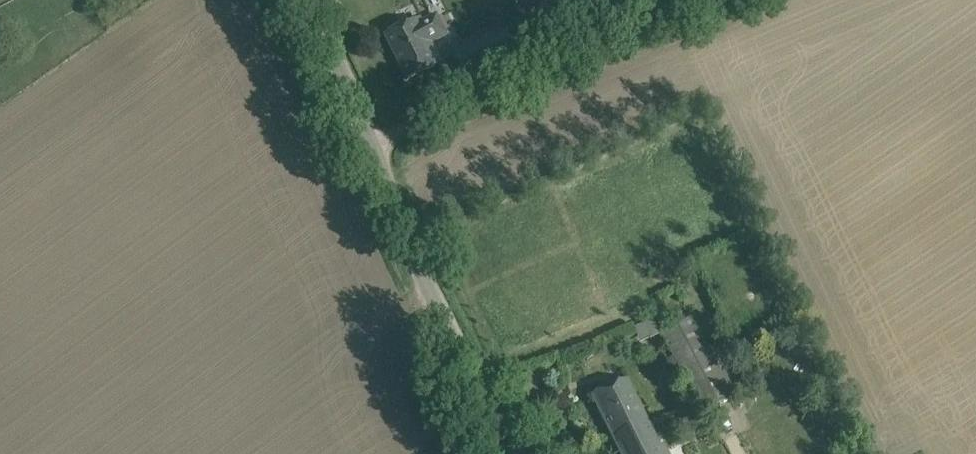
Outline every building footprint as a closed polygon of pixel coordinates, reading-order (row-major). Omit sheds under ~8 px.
[(385,36),(407,80),(440,63),(430,44),(446,36),(435,16),(420,24),(418,20),(385,36)] [(503,32),(454,56),(464,76),(513,51),(503,32)] [(662,333),(673,356),(704,340),(692,318),(662,333)] [(704,340),(673,356),(703,414),(733,399),(704,340)] [(649,426),(626,380),(592,397),(612,438),(632,428),(634,433),(649,426)] [(620,453),(663,453),(649,426),(634,433),(632,428),(612,438),(620,453)]
